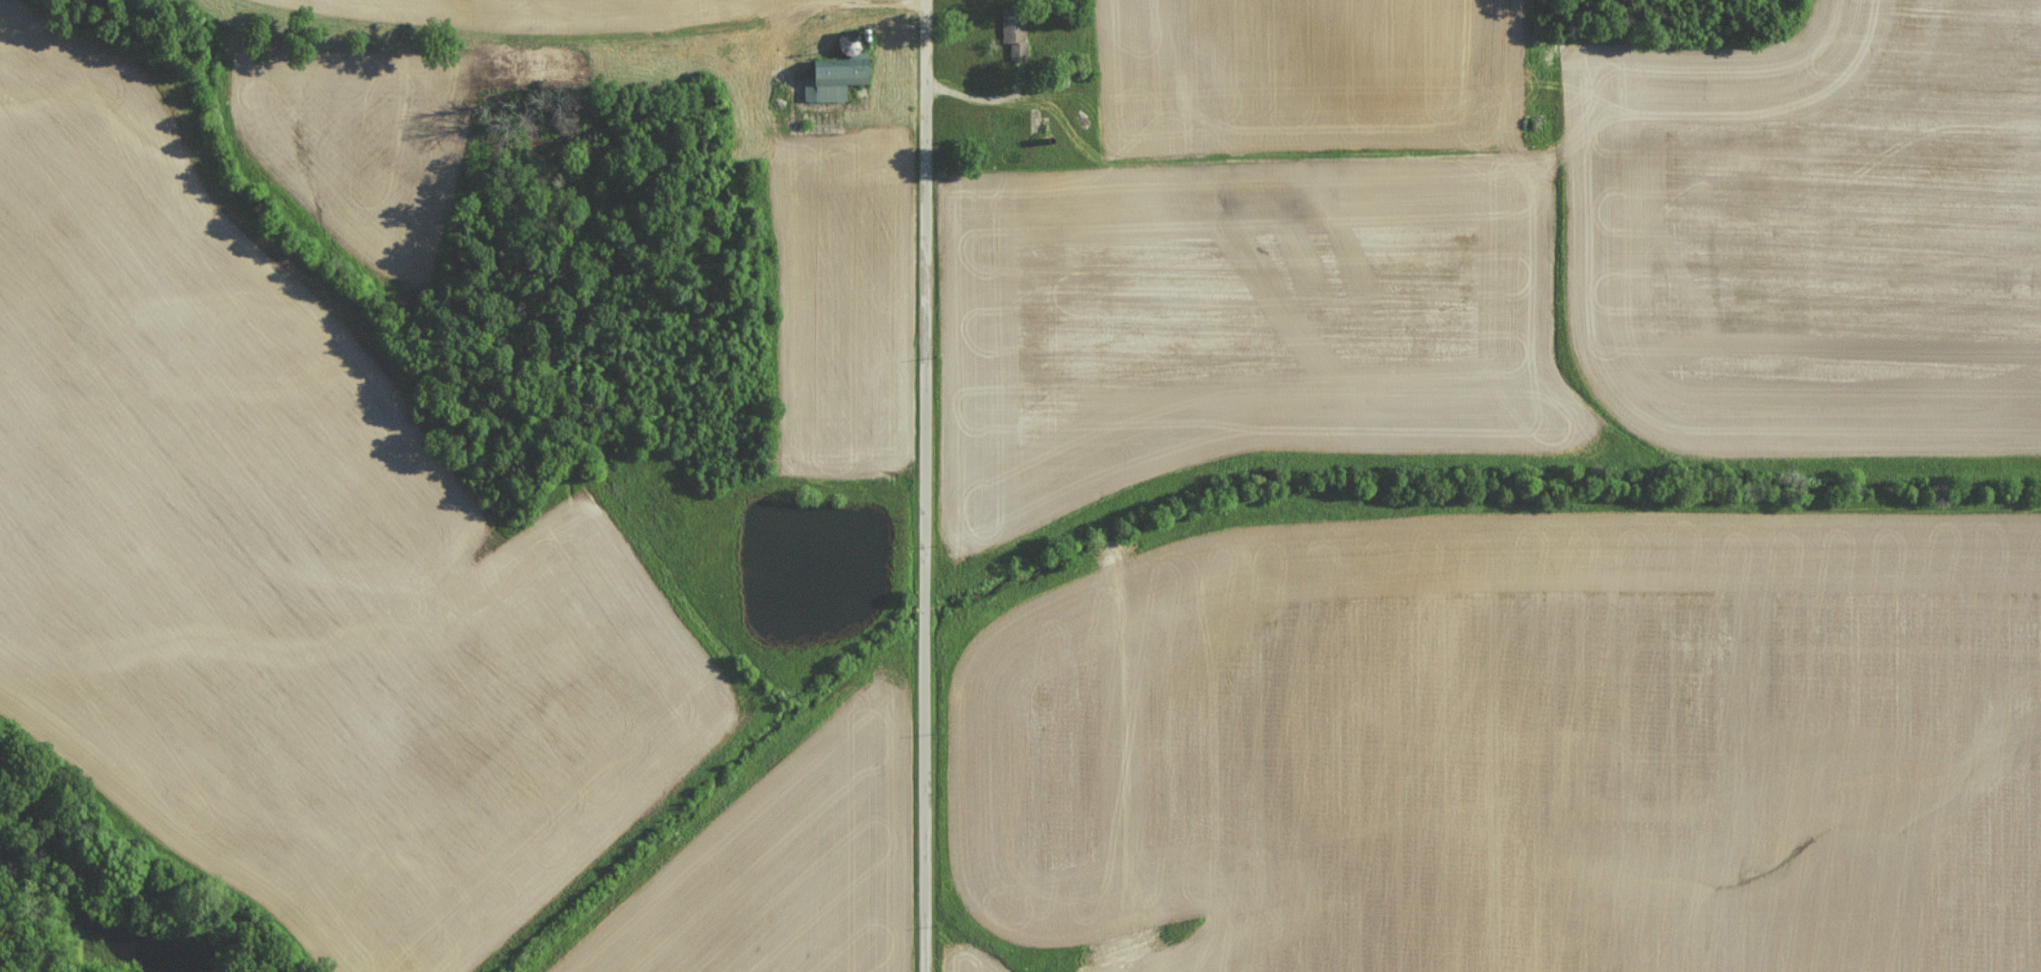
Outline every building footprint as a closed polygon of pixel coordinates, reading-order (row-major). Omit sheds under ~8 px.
[(1001,43),(1008,43),(1009,60),(1025,60),(1024,15),(1000,16),(1001,43)]
